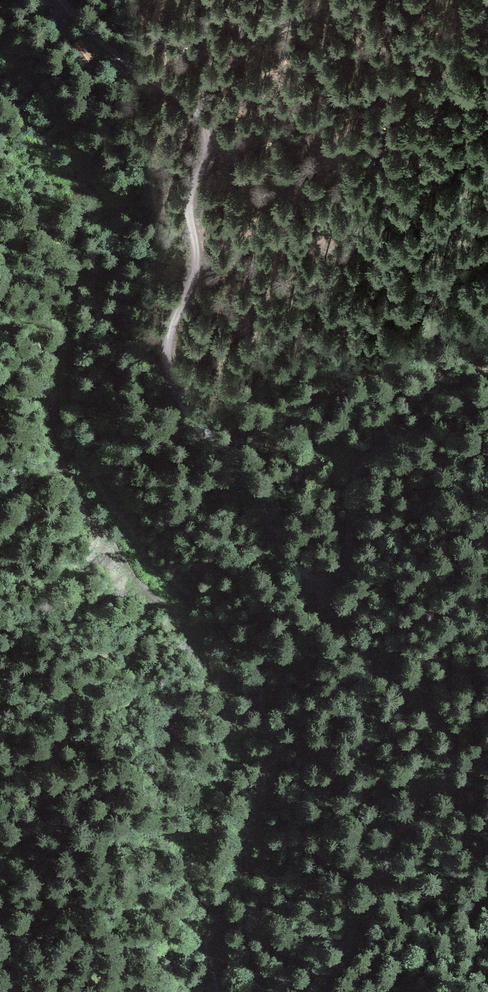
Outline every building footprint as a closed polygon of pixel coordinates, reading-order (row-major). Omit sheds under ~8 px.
[(94,57),(82,42),(75,48),(86,63),(94,57)]
